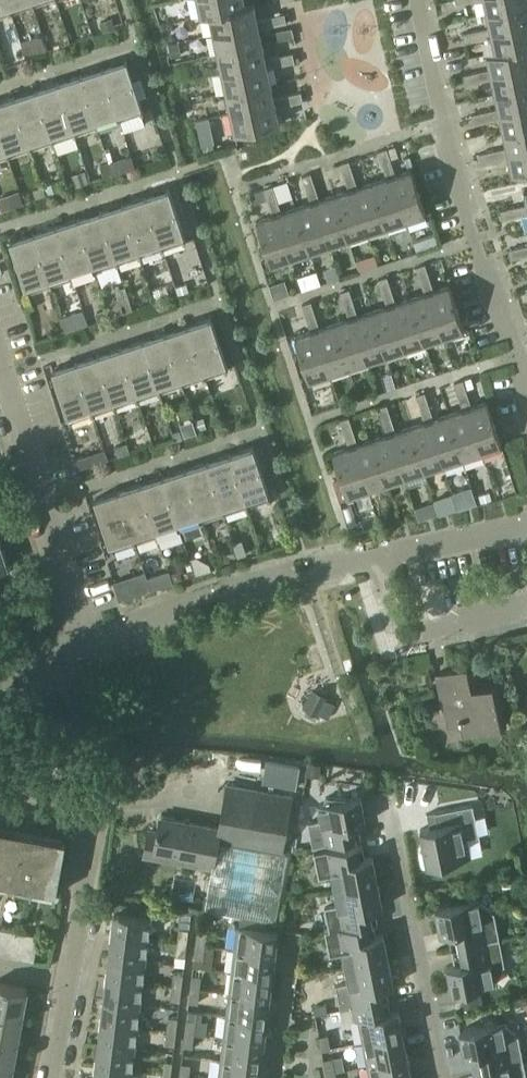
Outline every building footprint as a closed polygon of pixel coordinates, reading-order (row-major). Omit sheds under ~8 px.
[(12,10),(8,0),(0,0),(0,14),(12,10)] [(12,10),(34,3),(33,0),(8,0),(12,10)] [(210,12),(247,4),(246,0),(199,0),(202,14),(210,12)] [(526,1),(526,0),(485,0),(487,9),(526,1)] [(526,21),(526,1),(487,9),(491,25),(492,28),(526,21)] [(210,12),(214,32),(260,22),(258,17),(255,2),(247,4),(210,12)] [(273,14),(275,24),(287,21),(285,11),(273,14)] [(258,17),(260,22),(260,27),(275,24),(273,14),(258,17)] [(114,16),(101,20),(104,30),(117,26),(114,16)] [(526,42),(526,21),(492,28),(493,34),(496,48),(526,42)] [(214,32),(219,51),(264,41),(260,27),(260,22),(214,32)] [(480,37),(493,34),(492,28),(491,25),(478,28),(480,37)] [(466,40),(480,37),(478,28),(464,31),(466,40)] [(41,34),(21,41),(27,57),(47,50),(41,34)] [(172,56),(182,54),(182,52),(179,41),(169,43),(172,56)] [(219,51),(223,71),(268,62),(267,57),(264,41),(219,51)] [(526,64),(526,42),(496,48),(496,49),(487,51),(490,67),(491,71),(526,64)] [(281,54),(283,63),(296,60),(294,51),(281,54)] [(267,57),(268,62),(269,66),(283,63),(281,54),(267,57)] [(127,58),(104,66),(121,118),(144,110),(127,58)] [(223,71),(227,90),(272,80),(269,66),(268,62),(223,71)] [(526,83),(526,64),(491,71),(493,77),(495,90),(526,83)] [(104,66),(81,73),(98,125),(121,118),(104,66)] [(480,80),(493,77),(491,71),(490,67),(478,70),(480,80)] [(466,83),(480,80),(478,70),(464,73),(466,83)] [(81,73),(59,81),(76,132),(98,125),(81,73)] [(227,90),(231,109),(276,100),(275,95),(272,80),(227,90)] [(59,81),(37,88),(54,140),(76,132),(59,81)] [(526,104),(526,83),(495,90),(499,106),(500,110),(526,104)] [(37,88),(14,95),(31,147),(54,140),(37,88)] [(302,90),(289,92),(291,102),(304,99),(302,90)] [(275,95),(276,100),(277,105),(291,102),(289,92),(275,95)] [(0,100),(0,127),(9,154),(31,147),(14,95),(0,100)] [(276,100),(231,109),(236,130),(280,121),(277,105),(276,100)] [(504,130),(526,125),(526,104),(500,110),(501,115),(504,130)] [(488,118),(501,115),(500,110),(499,106),(487,109),(488,118)] [(475,121),(488,118),(487,109),(473,112),(475,121)] [(508,149),(526,145),(526,125),(504,130),(507,146),(508,149)] [(0,127),(0,157),(9,154),(0,127)] [(396,144),(379,150),(382,162),(392,159),(391,157),(399,154),(396,145),(396,144)] [(509,155),(513,171),(526,168),(526,145),(508,149),(509,155)] [(497,157),(509,155),(508,149),(507,146),(495,149),(497,157)] [(483,160),(497,157),(495,149),(481,152),(483,160)] [(132,154),(110,161),(114,172),(135,165),(132,154)] [(350,159),(341,162),(345,174),(354,171),(350,159)] [(392,159),(382,162),(387,175),(392,174),(396,172),(392,159)] [(109,160),(101,163),(104,175),(113,172),(110,160),(109,160)] [(396,172),(392,174),(405,216),(426,210),(412,167),(396,172)] [(86,169),(73,174),(76,184),(89,180),(86,169)] [(354,171),(345,174),(349,188),(354,186),(358,185),(354,171)] [(312,172),(303,175),(307,187),(316,184),(312,172)] [(387,175),(373,180),(387,222),(405,216),(392,174),(387,175)] [(57,180),(46,184),(49,193),(61,190),(57,180)] [(358,185),(354,186),(368,229),(387,222),(373,180),(358,185)] [(274,184),(265,187),(265,188),(268,198),(269,199),(278,196),(274,184)] [(316,184),(307,187),(311,201),(316,199),(321,197),(316,184)] [(44,185),(33,188),(36,197),(46,194),(44,185)] [(169,186),(146,194),(163,246),(186,238),(169,186)] [(349,188),(335,193),(349,235),(368,229),(354,186),(349,188)] [(264,188),(252,192),(256,202),(268,198),(264,188)] [(2,209),(24,201),(20,189),(0,195),(0,209),(2,209)] [(321,197),(316,199),(330,241),(349,235),(335,193),(321,197)] [(146,194),(124,201),(141,253),(163,246),(146,194)] [(278,196),(269,199),(274,213),(278,212),(283,210),(278,196)] [(311,201),(297,205),(311,248),(330,241),(316,199),(311,201)] [(526,210),(526,200),(515,203),(517,212),(526,210)] [(124,201),(100,209),(117,261),(141,253),(124,201)] [(503,215),(517,212),(515,203),(501,206),(503,215)] [(283,210),(278,212),(292,254),(311,248),(297,205),(283,210)] [(100,209),(79,216),(96,268),(117,261),(100,209)] [(274,213),(258,218),(272,260),(292,254),(278,212),(274,213)] [(79,216),(56,224),(73,275),(96,268),(79,216)] [(56,224),(33,231),(50,283),(73,275),(56,224)] [(50,283),(33,231),(11,238),(28,290),(50,283)] [(414,240),(418,250),(442,242),(439,232),(414,240)] [(512,256),(526,253),(523,243),(510,246),(512,256)] [(417,265),(421,278),(430,275),(426,262),(417,265)] [(336,264),(325,268),(329,279),(340,275),(336,264)] [(318,270),(306,274),(310,285),(322,281),(318,270)] [(379,278),(383,290),(392,287),(388,275),(379,278)] [(421,278),(425,291),(429,289),(435,287),(430,275),(421,278)] [(187,282),(176,286),(179,292),(189,289),(187,282)] [(429,289),(444,333),(464,326),(449,282),(435,287),(429,289)] [(168,283),(155,288),(159,299),(172,295),(168,283)] [(341,290),(345,303),(354,300),(350,287),(341,290)] [(383,290),(387,303),(392,302),(396,300),(392,287),(383,290)] [(410,295),(425,339),(444,333),(429,289),(425,291),(410,295)] [(392,302),(406,345),(425,339),(410,295),(396,300),(392,302)] [(45,300),(48,311),(56,308),(53,297),(45,300)] [(303,303),(307,315),(316,312),(312,300),(303,303)] [(345,303),(349,315),(353,314),(358,313),(354,300),(345,303)] [(372,308),(387,352),(406,345),(392,302),(387,303),(372,308)] [(97,311),(100,320),(111,317),(108,308),(97,311)] [(353,314),(368,358),(387,352),(372,308),(358,313),(353,314)] [(77,311),(62,315),(64,320),(67,330),(81,325),(77,311)] [(307,315),(311,328),(315,327),(321,325),(316,312),(307,315)] [(349,315),(334,321),(349,365),(368,358),(353,314),(349,315)] [(211,315),(188,323),(205,375),(228,368),(211,315)] [(321,325),(315,327),(330,371),(349,365),(334,321),(321,325)] [(188,323),(165,331),(183,382),(205,375),(188,323)] [(315,327),(311,328),(295,334),(310,377),(330,371),(315,327)] [(165,331),(143,338),(160,390),(183,382),(165,331)] [(143,338),(122,345),(139,397),(160,390),(143,338)] [(122,345),(99,352),(116,404),(139,397),(122,345)] [(99,352),(77,359),(94,412),(116,404),(99,352)] [(94,412),(77,359),(53,367),(70,419),(94,412)] [(454,381),(459,394),(467,391),(463,378),(454,381)] [(416,393),(421,406),(429,404),(425,390),(416,393)] [(459,394),(463,406),(467,405),(471,404),(467,391),(459,394)] [(467,405),(482,449),(502,443),(487,399),(471,404),(467,405)] [(378,405),(383,419),(392,416),(387,402),(378,405)] [(421,406),(425,419),(430,417),(434,416),(429,404),(421,406)] [(448,412),(462,455),(482,449),(467,405),(463,406),(448,412)] [(430,417),(444,461),(462,455),(448,412),(434,416),(430,417)] [(340,418),(345,431),(354,428),(349,415),(340,418)] [(204,416),(196,419),(199,428),(207,425),(204,416)] [(383,419),(387,432),(391,430),(395,429),(392,416),(383,419)] [(409,424),(423,468),(444,461),(430,417),(425,419),(409,424)] [(193,419),(182,423),(185,434),(197,430),(193,419)] [(391,430),(405,474),(423,468),(409,424),(395,429),(391,430)] [(126,432),(132,451),(152,444),(146,426),(126,432)] [(345,431),(349,444),(353,443),(358,441),(354,428),(345,431)] [(387,432),(372,436),(386,480),(405,474),(391,430),(387,432)] [(358,441),(353,443),(367,486),(386,480),(372,436),(358,441)] [(115,447),(118,455),(131,451),(128,443),(115,447)] [(353,443),(349,444),(333,449),(348,493),(367,486),(353,443)] [(253,445),(230,452),(247,504),(270,497),(253,445)] [(230,452),(207,460),(224,512),(247,504),(230,452)] [(89,454),(74,459),(77,469),(93,463),(89,454)] [(207,460),(185,467),(202,519),(224,512),(207,460)] [(185,467),(163,474),(180,526),(202,519),(185,467)] [(163,474),(140,482),(157,534),(161,545),(184,538),(180,526),(163,474)] [(140,482),(118,489),(135,541),(157,534),(140,482)] [(118,489),(95,497),(112,549),(135,541),(118,489)] [(491,490),(480,493),(482,501),(493,497),(491,490)] [(8,564),(0,538),(0,567),(8,564)] [(244,541),(235,544),(239,557),(248,554),(244,541)] [(171,572),(174,581),(184,578),(181,569),(171,572)] [(170,571),(149,577),(152,588),(174,581),(171,572),(170,570),(170,571)] [(126,580),(115,584),(120,598),(131,595),(126,580)] [(473,687),(468,664),(435,671),(447,727),(460,724),(462,732),(506,723),(497,682),(473,687)] [(314,689),(307,705),(320,712),(328,696),(314,689)] [(267,759),(263,780),(296,786),(300,766),(300,765),(267,759)] [(308,764),(307,767),(306,775),(320,778),(322,766),(308,764)] [(145,854),(199,864),(212,866),(205,908),(279,921),(291,852),(281,850),(291,795),(226,783),(218,827),(160,816),(158,831),(149,829),(145,854)] [(325,796),(324,802),(317,803),(320,818),(307,821),(312,845),(355,837),(352,823),(365,821),(360,795),(345,797),(325,796)] [(419,827),(426,863),(469,855),(466,836),(478,833),(472,802),(433,810),(436,824),(419,827)] [(9,878),(19,827),(0,824),(0,877),(9,878)] [(9,878),(32,883),(42,831),(19,827),(9,878)] [(42,831),(32,883),(57,887),(66,836),(42,831)] [(331,874),(334,888),(376,879),(372,854),(359,857),(356,844),(362,843),(362,842),(314,852),(318,876),(331,874)] [(501,874),(504,885),(521,880),(518,869),(501,874)] [(324,906),(329,929),(371,920),(369,908),(382,906),(376,879),(334,888),(337,903),(324,906)] [(453,929),(456,945),(499,936),(493,909),(491,910),(490,906),(480,899),(478,900),(477,897),(435,905),(440,931),(453,929)] [(115,909),(112,931),(148,935),(151,914),(115,909)] [(180,924),(189,925),(191,911),(182,910),(180,924)] [(241,916),(240,925),(275,929),(276,920),(241,916)] [(342,951),(345,966),(388,957),(383,932),(370,935),(368,922),(378,920),(377,919),(371,920),(329,929),(325,929),(330,954),(342,951)] [(237,924),(234,947),(274,952),(277,929),(275,929),(240,925),(237,924)] [(179,925),(178,939),(187,940),(189,926),(179,925)] [(8,954),(13,929),(0,927),(0,953),(8,954)] [(198,928),(196,942),(206,943),(208,929),(198,928)] [(8,954),(20,957),(25,931),(13,929),(8,954)] [(25,931),(20,957),(35,959),(40,934),(25,931)] [(112,931),(109,953),(145,958),(148,935),(112,931)] [(499,936),(456,945),(459,961),(446,963),(452,990),(494,981),(494,978),(496,977),(503,968),(502,964),(504,963),(499,936)] [(187,940),(178,939),(176,952),(186,953),(187,940)] [(206,943),(196,942),(194,955),(204,956),(206,943)] [(234,947),(232,969),(272,974),(274,952),(234,947)] [(109,953),(106,975),(142,980),(145,958),(109,953)] [(335,983),(340,1008),(388,999),(388,997),(382,998),(380,985),(392,983),(388,957),(345,966),(348,981),(335,983)] [(232,969),(229,991),(269,996),(272,974),(232,969)] [(174,970),(172,983),(182,985),(184,971),(174,970)] [(192,972),(190,986),(200,987),(202,973),(192,972)] [(106,975),(104,998),(140,1003),(142,980),(106,975)] [(22,1013),(27,987),(0,983),(0,1008),(22,1013)] [(182,985),(172,983),(170,997),(180,998),(182,985)] [(200,987),(190,986),(189,999),(199,1001),(200,987)] [(229,991),(226,1013),(267,1018),(269,996),(229,991)] [(104,998),(101,1020),(137,1024),(140,1003),(104,998)] [(314,1002),(316,1013),(330,1010),(327,999),(314,1002)] [(358,1016),(363,1040),(402,1032),(398,1008),(391,1010),(388,999),(340,1008),(342,1019),(358,1016)] [(17,1037),(22,1013),(0,1008),(0,1034),(17,1037)] [(226,1013),(223,1035),(263,1040),(267,1018),(226,1013)] [(169,1014),(167,1027),(177,1029),(179,1015),(169,1014)] [(187,1016),(185,1031),(195,1031),(197,1017),(187,1016)] [(101,1020),(98,1042),(134,1047),(137,1024),(101,1020)] [(477,1051),(481,1068),(524,1059),(518,1032),(516,1033),(515,1028),(505,1022),(503,1023),(502,1020),(459,1028),(465,1054),(477,1051)] [(177,1029),(167,1027),(165,1041),(175,1043),(177,1029)] [(195,1031),(185,1031),(183,1044),(193,1045),(195,1031)] [(363,1040),(368,1063),(407,1055),(402,1032),(363,1040)] [(319,1034),(321,1048),(331,1046),(328,1033),(319,1034)] [(12,1064),(17,1037),(0,1034),(0,1062),(12,1064)] [(223,1035),(221,1057),(261,1062),(263,1040),(223,1035)] [(98,1042),(95,1065),(132,1069),(134,1047),(98,1042)] [(371,1077),(411,1077),(407,1055),(368,1063),(371,1077)] [(324,1058),(326,1071),(335,1069),(332,1056),(324,1058)] [(218,1077),(259,1077),(261,1062),(221,1057),(218,1077)] [(163,1059),(162,1073),(170,1074),(172,1061),(163,1059)] [(481,1068),(483,1077),(526,1077),(524,1059),(481,1068)] [(181,1061),(179,1075),(189,1075),(190,1063),(181,1061)] [(12,1064),(0,1062),(0,1077),(10,1077),(12,1064)] [(95,1065),(94,1077),(130,1077),(132,1069),(95,1065)] [(326,1071),(328,1077),(337,1077),(335,1069),(326,1071)]
